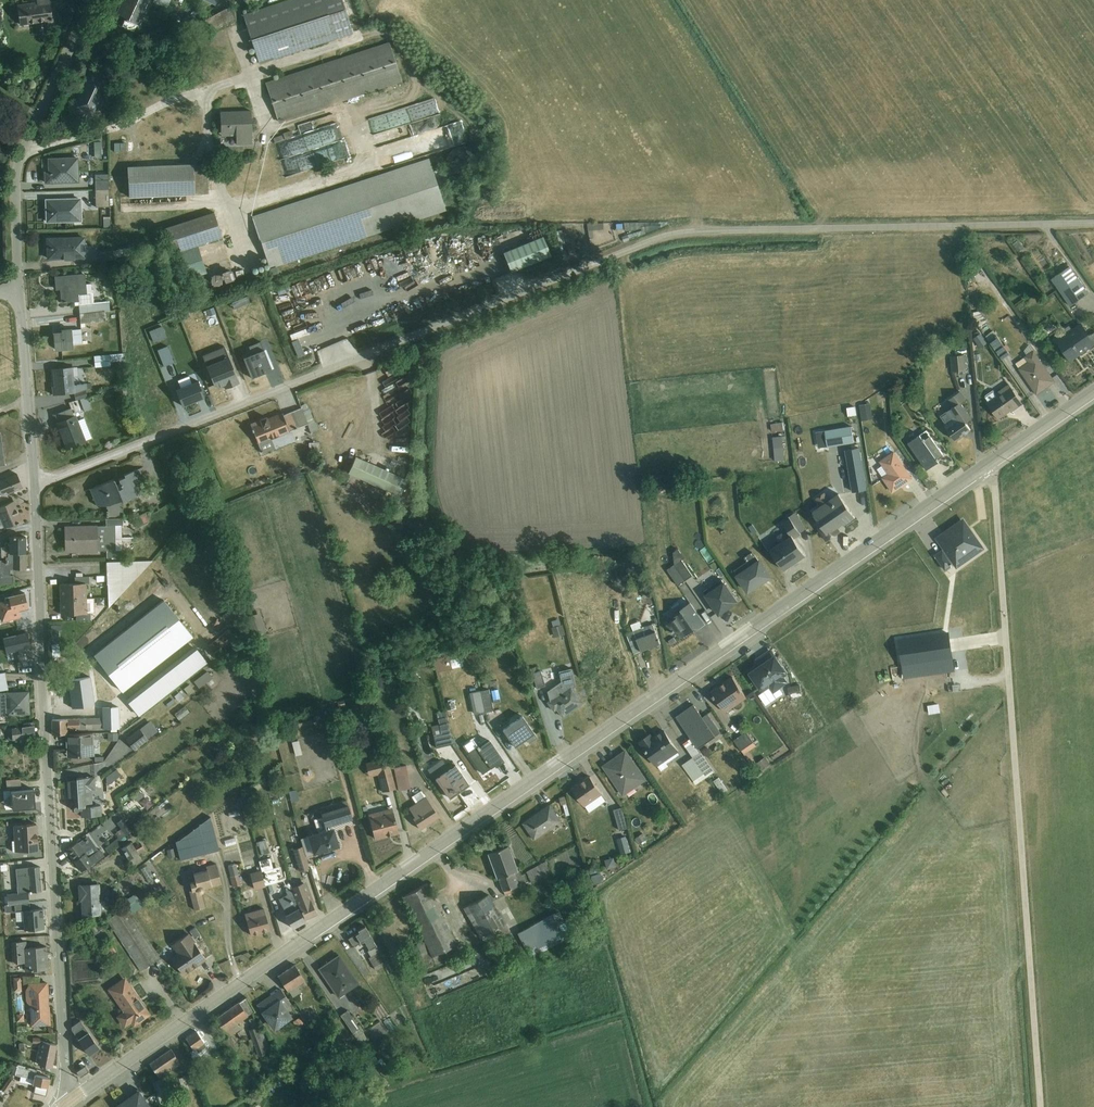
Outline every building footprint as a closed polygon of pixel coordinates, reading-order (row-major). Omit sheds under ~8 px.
[(17,5),(20,25),(44,22),(45,28),(53,26),(52,20),(53,20),(52,18),(49,0),(41,0),(36,1),(37,2),(17,5)] [(115,15),(117,16),(122,6),(124,7),(127,0),(122,0),(115,15)] [(117,16),(125,20),(122,26),(134,31),(137,25),(138,26),(150,0),(127,0),(124,7),(122,6),(117,16)] [(152,4),(157,6),(158,4),(167,8),(171,10),(173,6),(169,4),(171,0),(154,0),(152,4)] [(208,2),(207,6),(212,8),(214,5),(215,5),(218,0),(204,0),(208,2)] [(243,14),(259,64),(352,33),(341,0),(286,0),(243,14)] [(201,3),(192,11),(198,17),(206,10),(201,3)] [(228,7),(202,20),(208,32),(234,19),(228,7)] [(389,42),(265,82),(278,122),(402,82),(389,42)] [(106,47),(101,57),(110,62),(115,52),(106,47)] [(92,75),(102,79),(104,75),(94,70),(92,75)] [(111,85),(109,92),(114,94),(116,88),(115,87),(120,75),(115,73),(110,85),(111,85)] [(102,79),(92,75),(90,74),(74,107),(93,116),(108,82),(102,79)] [(362,114),(366,131),(434,114),(429,97),(362,114)] [(251,111),(220,111),(221,136),(235,136),(235,144),(252,144),(251,111)] [(414,119),(417,130),(428,127),(431,137),(441,134),(443,142),(459,138),(455,120),(433,126),(430,114),(414,119)] [(283,135),(273,138),(274,142),(293,136),(292,130),(282,133),(283,135)] [(315,143),(319,157),(341,151),(337,137),(315,143)] [(126,144),(114,143),(114,152),(121,152),(121,150),(126,150),(126,144)] [(442,169),(457,170),(458,158),(468,159),(469,147),(444,145),(442,169)] [(49,173),(45,173),(45,183),(79,182),(78,158),(48,159),(49,173)] [(428,158),(252,216),(270,269),(272,275),(278,272),(276,267),(446,211),(428,158)] [(207,163),(127,167),(129,197),(208,193),(207,163)] [(31,168),(22,168),(21,178),(31,178),(31,168)] [(95,190),(109,189),(108,173),(95,174),(95,190)] [(109,189),(95,190),(95,207),(109,206),(109,189)] [(81,199),(46,200),(47,222),(81,221),(81,199)] [(213,212),(162,229),(170,254),(177,252),(186,280),(206,273),(197,245),(222,237),(213,212)] [(584,237),(602,237),(601,228),(584,229),(584,237)] [(542,236),(503,252),(511,272),(550,256),(542,236)] [(85,238),(47,239),(48,258),(63,258),(63,260),(73,260),(73,259),(86,258),(85,238)] [(210,258),(222,255),(220,244),(208,247),(210,258)] [(134,246),(98,253),(100,261),(136,254),(134,246)] [(1070,266),(1052,278),(1070,305),(1088,293),(1070,266)] [(230,270),(222,272),(225,283),(234,280),(233,279),(235,278),(232,270),(230,271),(230,270)] [(79,313),(104,311),(109,310),(109,301),(93,303),(91,283),(86,284),(85,274),(55,277),(56,289),(60,289),(62,303),(74,301),(75,305),(78,305),(79,313)] [(213,276),(211,276),(211,284),(213,284),(213,285),(220,285),(220,284),(222,284),(222,276),(220,276),(220,274),(213,274),(213,276)] [(276,299),(279,306),(285,303),(279,289),(268,294),(271,301),(276,299)] [(225,298),(228,305),(244,298),(241,291),(225,298)] [(298,308),(280,312),(282,324),(300,320),(298,308)] [(104,311),(79,313),(80,323),(105,321),(104,311)] [(982,311),(972,313),(973,317),(974,316),(979,326),(987,321),(982,311)] [(1004,312),(996,317),(1002,327),(1010,322),(1004,312)] [(1080,353),(1093,343),(1093,332),(1090,334),(1081,322),(1056,339),(1069,357),(1078,350),(1080,353)] [(99,323),(90,324),(92,338),(101,336),(99,323)] [(162,326),(149,331),(153,342),(167,337),(162,326)] [(62,333),(54,334),(55,349),(73,348),(72,345),(82,344),(81,329),(62,331),(62,333)] [(286,338),(303,335),(302,329),(285,332),(286,338)] [(987,330),(983,333),(1002,359),(1010,354),(993,330),(989,333),(987,330)] [(977,336),(973,338),(980,348),(988,343),(981,333),(981,334),(979,331),(975,334),(977,336)] [(312,349),(319,364),(351,350),(344,335),(312,349)] [(251,354),(243,358),(251,378),(266,372),(272,370),(267,358),(260,341),(248,346),(251,354)] [(1024,357),(1016,363),(1037,394),(1054,381),(1030,345),(1024,351),(1027,354),(1024,356),(1024,357)] [(167,346),(157,350),(164,366),(174,362),(167,346)] [(224,347),(202,356),(214,385),(215,384),(217,387),(223,385),(225,389),(239,383),(224,347)] [(1078,350),(1069,357),(1070,359),(1080,353),(1078,350)] [(123,353),(94,356),(95,367),(100,367),(100,369),(105,369),(105,366),(110,366),(110,362),(124,361),(123,353)] [(129,365),(143,362),(142,353),(128,356),(129,365)] [(965,354),(950,356),(952,371),(966,370),(965,354)] [(80,399),(87,397),(85,390),(88,389),(88,382),(75,385),(73,367),(53,369),(54,386),(52,386),(53,395),(74,393),(76,400),(80,399)] [(198,381),(175,390),(182,406),(204,397),(198,381)] [(997,396),(988,401),(986,402),(993,412),(993,413),(995,416),(997,416),(998,419),(1011,410),(1012,411),(1022,404),(1008,384),(995,393),(997,396)] [(127,386),(118,388),(121,399),(130,396),(127,386)] [(997,396),(995,393),(993,390),(985,396),(988,401),(997,396)] [(953,407),(940,416),(945,423),(944,424),(955,440),(964,434),(964,435),(969,432),(968,431),(971,429),(966,422),(970,419),(971,417),(960,402),(966,398),(960,391),(948,399),(953,407)] [(87,397),(80,399),(83,411),(91,409),(87,397)] [(301,408),(307,424),(310,432),(319,429),(316,422),(315,422),(310,408),(309,409),(308,407),(307,407),(307,406),(307,405),(306,403),(300,405),(301,408)] [(870,403),(860,404),(863,420),(873,418),(870,403)] [(855,406),(847,407),(848,416),(857,414),(855,406)] [(71,408),(55,415),(58,423),(57,423),(67,449),(85,442),(84,441),(92,438),(84,418),(78,420),(76,416),(74,417),(71,408)] [(307,424),(301,408),(283,415),(283,414),(267,420),(266,417),(260,420),(250,424),(252,428),(251,429),(261,453),(274,448),(270,438),(277,435),(278,436),(289,432),(289,430),(296,427),(299,426),(299,427),(307,424)] [(779,430),(779,420),(766,421),(766,431),(779,430)] [(851,426),(825,430),(828,446),(854,441),(851,426)] [(926,430),(908,442),(927,470),(939,461),(938,460),(944,455),(926,430)] [(782,436),(773,437),(775,461),(784,460),(782,436)] [(319,442),(308,442),(309,454),(319,454),(319,442)] [(859,447),(846,450),(853,491),(866,489),(859,447)] [(882,465),(877,468),(883,476),(883,477),(892,491),(901,485),(900,484),(903,482),(905,485),(907,483),(906,482),(912,478),(893,451),(879,461),(882,465)] [(355,456),(348,473),(399,496),(407,479),(355,456)] [(93,488),(93,490),(93,498),(96,506),(106,506),(106,508),(107,508),(107,511),(106,511),(106,512),(108,512),(108,513),(106,513),(106,515),(108,515),(108,516),(107,516),(107,517),(108,517),(108,518),(121,518),(123,518),(123,501),(146,492),(137,470),(124,475),(125,477),(118,479),(120,482),(116,484),(114,480),(112,480),(95,487),(93,488)] [(2,495),(22,487),(17,474),(0,481),(0,491),(2,495)] [(663,486),(653,487),(654,497),(664,496),(663,486)] [(821,505),(813,510),(815,513),(814,514),(819,522),(816,525),(827,540),(840,532),(837,527),(842,524),(844,525),(855,517),(839,494),(831,499),(825,491),(816,498),(821,505)] [(195,496),(180,511),(185,516),(192,509),(193,510),(200,503),(195,496)] [(4,527),(5,528),(16,523),(17,524),(20,523),(20,522),(22,521),(13,501),(0,507),(0,517),(4,527)] [(790,519),(800,534),(807,529),(795,512),(788,517),(790,519)] [(65,539),(121,536),(121,518),(108,518),(105,518),(106,526),(97,526),(97,527),(65,528),(65,539)] [(972,549),(970,556),(983,547),(963,518),(935,537),(943,549),(942,549),(945,552),(947,551),(943,546),(944,545),(938,538),(949,531),(951,533),(954,531),(953,528),(963,521),(979,544),(972,549)] [(800,534),(790,519),(782,523),(790,535),(787,537),(784,533),(781,533),(777,536),(776,540),(779,543),(770,549),(784,570),(805,555),(794,538),(800,534)] [(945,552),(942,549),(935,555),(945,570),(954,564),(955,566),(970,556),(972,549),(979,544),(963,521),(953,528),(954,531),(951,533),(949,531),(938,538),(944,545),(943,546),(947,551),(945,552)] [(743,528),(750,535),(754,531),(747,524),(743,528)] [(8,553),(26,553),(26,537),(9,536),(9,542),(4,542),(4,547),(1,547),(1,557),(5,557),(7,557),(8,553)] [(121,536),(65,539),(65,551),(106,551),(106,558),(122,557),(121,536)] [(148,538),(137,538),(137,548),(148,548),(148,538)] [(747,561),(734,570),(748,591),(759,584),(760,586),(771,578),(753,551),(745,557),(747,561)] [(5,557),(5,560),(0,560),(0,583),(13,583),(13,575),(10,575),(10,569),(26,569),(26,553),(8,553),(7,557),(5,557)] [(682,559),(674,564),(685,580),(692,575),(682,559)] [(152,561),(106,562),(108,608),(152,561)] [(156,587),(166,572),(155,565),(145,580),(156,587)] [(60,599),(86,598),(86,584),(89,583),(89,576),(74,577),(74,584),(60,584),(60,599)] [(381,577),(374,579),(377,589),(384,587),(381,577)] [(722,579),(703,591),(719,614),(729,607),(728,606),(736,601),(722,579)] [(0,601),(0,615),(2,622),(15,618),(19,612),(18,610),(28,608),(25,593),(4,597),(5,600),(0,601)] [(101,594),(91,594),(91,603),(101,604),(101,594)] [(86,598),(60,599),(61,614),(75,614),(76,620),(90,620),(90,613),(87,613),(86,598)] [(697,616),(699,615),(690,602),(681,609),(682,611),(676,615),(677,616),(667,623),(675,634),(678,632),(681,630),(685,635),(695,629),(695,630),(703,625),(697,616)] [(260,613),(246,617),(251,636),(266,632),(260,613)] [(697,616),(703,625),(705,624),(699,615),(697,616)] [(552,627),(551,628),(553,637),(565,634),(562,624),(560,625),(558,619),(551,621),(552,627)] [(633,631),(627,633),(634,653),(660,643),(653,623),(643,627),(640,620),(631,624),(633,631)] [(172,627),(109,678),(117,688),(134,675),(139,682),(160,665),(159,664),(185,644),(172,627)] [(27,632),(2,638),(6,653),(18,650),(19,655),(18,655),(19,662),(30,660),(28,660),(26,650),(27,650),(27,648),(30,647),(27,632)] [(903,666),(953,658),(949,633),(898,642),(903,666)] [(770,651),(776,659),(777,658),(771,649),(756,659),(759,662),(747,670),(753,679),(755,678),(750,671),(755,667),(759,668),(763,665),(758,659),(770,651)] [(750,671),(755,678),(759,684),(763,691),(769,687),(773,693),(780,688),(788,682),(784,676),(787,675),(776,659),(770,651),(758,659),(763,665),(759,668),(755,667),(750,671)] [(66,735),(68,735),(68,730),(119,729),(119,734),(141,718),(204,669),(193,655),(131,704),(137,712),(129,718),(129,717),(121,718),(121,714),(119,714),(119,706),(102,707),(102,718),(52,720),(52,735),(66,735)] [(561,682),(547,691),(549,700),(547,702),(553,710),(556,708),(562,716),(582,703),(572,689),(576,686),(571,668),(558,671),(561,682)] [(540,671),(532,673),(536,688),(545,685),(540,671)] [(90,677),(68,680),(72,708),(94,705),(90,677)] [(720,686),(711,692),(713,695),(714,697),(715,697),(725,712),(747,697),(733,677),(725,683),(720,687),(720,686)] [(189,684),(183,689),(189,696),(195,691),(189,684)] [(763,691),(759,684),(757,685),(762,692),(758,695),(765,705),(784,693),(780,688),(773,693),(769,687),(763,691)] [(799,684),(787,686),(790,698),(802,695),(799,684)] [(489,689),(480,691),(485,712),(493,710),(489,689)] [(5,693),(6,714),(29,713),(28,692),(5,693)] [(172,696),(148,714),(153,719),(175,699),(172,696)] [(369,698),(361,698),(361,710),(367,710),(366,706),(369,706),(369,698)] [(934,700),(922,702),(924,712),(936,709),(934,700)] [(175,715),(182,707),(177,703),(170,711),(175,715)] [(693,756),(706,777),(715,771),(698,748),(721,732),(707,713),(702,716),(694,704),(676,716),(693,741),(686,746),(693,756)] [(439,724),(431,726),(436,748),(453,744),(445,711),(436,713),(439,724)] [(309,712),(290,717),(291,720),(296,718),(299,728),(313,724),(309,712)] [(522,716),(502,729),(514,747),(523,741),(522,739),(525,737),(529,743),(537,738),(522,716)] [(294,720),(285,723),(287,730),(297,728),(294,720)] [(24,726),(7,729),(8,740),(34,737),(33,722),(23,723),(24,726)] [(143,726),(126,739),(134,750),(148,740),(147,738),(150,735),(143,726)] [(658,765),(677,752),(678,751),(664,730),(653,738),(650,734),(640,741),(656,766),(658,765)] [(746,731),(733,740),(754,767),(757,765),(761,771),(770,764),(765,757),(757,763),(748,751),(756,746),(746,731)] [(68,735),(66,735),(67,743),(71,742),(72,756),(94,755),(93,734),(68,735)] [(298,740),(292,742),(295,756),(302,754),(298,740)] [(475,741),(465,747),(482,773),(494,764),(496,766),(503,761),(489,740),(479,747),(475,741)] [(60,745),(47,746),(47,755),(60,755),(60,745)] [(626,751),(604,766),(624,795),(646,780),(626,751)] [(677,752),(658,765),(661,770),(668,765),(666,763),(679,754),(677,752)] [(706,777),(693,756),(682,764),(696,784),(706,777)] [(388,757),(375,760),(379,774),(377,775),(382,791),(396,788),(388,757)] [(450,772),(457,767),(453,761),(447,766),(442,759),(427,769),(441,788),(442,787),(437,780),(444,775),(443,773),(448,769),(450,772)] [(406,765),(393,768),(398,790),(410,788),(406,765)] [(437,780),(442,787),(449,798),(458,792),(457,791),(460,789),(460,790),(469,784),(457,767),(450,772),(448,769),(443,773),(444,775),(437,780)] [(116,769),(106,776),(107,785),(121,775),(116,769)] [(279,771),(268,774),(270,784),(282,781),(279,771)] [(153,772),(129,791),(134,798),(141,792),(138,789),(156,775),(153,772)] [(714,775),(708,778),(716,790),(721,786),(714,775)] [(585,806),(602,794),(590,776),(572,788),(585,806)] [(76,781),(67,781),(68,798),(74,797),(74,802),(75,801),(75,806),(74,807),(74,810),(77,811),(79,809),(81,809),(81,817),(101,816),(101,805),(92,805),(91,789),(95,789),(94,777),(76,778),(76,781)] [(291,787),(284,789),(287,801),(294,799),(291,787)] [(13,794),(9,794),(10,803),(35,801),(34,790),(12,792),(13,794)] [(415,802),(408,807),(414,816),(412,817),(420,829),(439,817),(421,790),(412,797),(415,802)] [(602,794),(585,806),(590,812),(606,800),(602,794)] [(566,799),(559,801),(560,804),(562,804),(565,815),(570,814),(566,799)] [(326,830),(308,836),(314,854),(323,851),(323,852),(330,850),(329,849),(339,846),(333,828),(331,829),(330,826),(352,819),(346,800),(319,808),(326,830)] [(161,801),(151,807),(156,814),(166,808),(161,801)] [(125,821),(134,812),(128,805),(119,814),(125,821)] [(549,805),(522,823),(534,840),(560,821),(549,805)] [(13,806),(1,807),(1,815),(13,814),(13,806)] [(622,807),(613,809),(619,830),(628,828),(622,807)] [(392,808),(368,814),(374,838),(398,832),(392,808)] [(634,823),(635,816),(628,814),(627,822),(634,823)] [(122,818),(116,823),(121,828),(119,829),(124,836),(131,830),(122,818)] [(164,825),(160,828),(167,837),(174,833),(174,832),(187,823),(183,818),(167,830),(164,825)] [(14,840),(12,840),(12,851),(37,850),(36,824),(13,825),(14,840)] [(137,827),(132,828),(135,837),(141,835),(138,828),(137,827)] [(643,832),(635,838),(638,843),(646,838),(643,832)] [(88,835),(66,850),(82,871),(104,856),(99,849),(98,849),(88,835)] [(626,836),(617,838),(621,854),(630,851),(626,836)] [(118,837),(105,848),(109,853),(122,842),(118,837)] [(235,838),(224,841),(226,847),(236,844),(235,838)] [(131,842),(121,848),(132,865),(141,860),(138,854),(145,851),(140,843),(134,847),(131,842)] [(302,846),(293,849),(299,871),(309,868),(302,846)] [(508,846),(488,853),(504,895),(521,889),(519,885),(527,881),(524,873),(521,874),(519,870),(517,870),(508,846)] [(600,859),(603,868),(612,865),(609,856),(600,859)] [(546,861),(526,871),(531,882),(551,871),(546,861)] [(191,890),(189,891),(194,910),(205,907),(201,892),(203,891),(204,888),(221,884),(216,863),(205,866),(206,870),(193,873),(195,881),(190,882),(191,890)] [(230,876),(238,874),(237,871),(239,871),(237,864),(236,864),(235,863),(228,865),(230,876)] [(14,904),(29,902),(28,892),(41,891),(39,866),(16,869),(18,893),(7,895),(7,896),(4,896),(5,903),(7,902),(8,905),(14,904)] [(147,866),(141,870),(148,881),(154,877),(147,866)] [(261,871),(265,886),(273,884),(269,869),(261,871)] [(265,886),(261,871),(260,870),(250,873),(254,890),(265,887),(265,886)] [(600,872),(591,876),(594,884),(604,881),(600,872)] [(238,874),(230,876),(229,876),(231,887),(240,885),(238,874)] [(293,892),(300,907),(305,919),(316,914),(312,905),(315,904),(305,882),(292,887),(293,892)] [(424,939),(433,960),(435,965),(460,953),(456,945),(459,944),(437,899),(434,900),(426,883),(404,896),(424,939)] [(286,895),(293,892),(289,884),(283,887),(286,895)] [(100,900),(104,900),(104,891),(100,891),(99,885),(79,886),(80,900),(82,900),(83,915),(101,914),(100,900)] [(293,892),(286,895),(282,897),(289,913),(287,914),(292,928),(305,921),(299,908),(300,907),(293,892)] [(489,893),(463,908),(480,938),(481,937),(487,947),(510,934),(505,924),(506,923),(489,893)] [(135,894),(124,901),(132,912),(136,909),(137,911),(143,906),(135,894)] [(29,902),(14,904),(14,911),(22,911),(24,930),(44,929),(43,909),(30,910),(29,902)] [(126,906),(106,920),(140,971),(156,961),(158,964),(156,964),(160,970),(166,966),(126,906)] [(264,908),(244,913),(251,935),(270,930),(264,908)] [(559,912),(517,933),(525,948),(526,948),(531,957),(570,936),(568,931),(564,933),(561,927),(566,924),(559,912)] [(98,924),(91,929),(94,934),(101,929),(98,924)] [(359,932),(348,939),(352,946),(364,940),(369,950),(367,951),(370,956),(368,958),(375,970),(384,965),(377,953),(379,952),(376,945),(365,926),(361,925),(359,927),(358,930),(359,932)] [(195,927),(190,930),(195,938),(200,935),(195,927)] [(176,953),(171,956),(183,975),(206,959),(189,933),(171,945),(176,953)] [(433,960),(424,939),(407,947),(417,968),(433,960)] [(44,955),(46,955),(45,946),(27,948),(27,941),(11,942),(12,963),(24,962),(25,971),(45,969),(44,955)] [(112,945),(106,949),(110,956),(116,952),(112,945)] [(339,956),(319,969),(339,997),(358,984),(339,956)] [(295,965),(278,976),(292,998),(301,992),(297,986),(305,980),(295,965)] [(429,989),(448,989),(447,977),(456,977),(456,968),(438,968),(439,980),(429,981),(429,989)] [(28,984),(39,984),(38,976),(23,977),(24,984),(28,983),(28,984)] [(20,978),(13,978),(14,991),(21,991),(20,978)] [(123,978),(107,989),(123,1012),(118,1015),(125,1025),(131,1021),(134,1024),(149,1014),(123,978)] [(30,1025),(31,1025),(49,1024),(49,1007),(47,1007),(47,1003),(48,1003),(47,995),(48,995),(47,983),(39,984),(28,984),(25,989),(26,1000),(29,1005),(30,1025)] [(270,1000),(269,998),(259,1005),(275,1029),(292,1017),(285,1008),(291,1004),(281,990),(282,991),(270,1000)] [(282,991),(281,990),(269,998),(270,1000),(282,991)] [(246,997),(215,1019),(228,1037),(223,1040),(231,1053),(237,1049),(233,1043),(235,1042),(232,1036),(229,1038),(229,1037),(241,1029),(237,1023),(255,1011),(246,997)] [(349,1028),(352,1033),(360,1044),(367,1039),(347,1010),(340,1015),(349,1028)] [(23,1013),(15,1014),(16,1022),(24,1021),(23,1013)] [(299,1017),(293,1022),(297,1027),(303,1023),(299,1017)] [(389,1018),(384,1021),(390,1031),(395,1027),(389,1018)] [(81,1021),(71,1027),(71,1029),(89,1055),(99,1048),(81,1021)] [(313,1025),(305,1028),(309,1036),(316,1033),(313,1025)] [(251,1039),(248,1040),(250,1046),(253,1045),(257,1057),(266,1054),(265,1050),(270,1049),(266,1038),(261,1040),(257,1027),(248,1030),(251,1039)] [(197,1032),(186,1039),(194,1050),(189,1053),(194,1061),(192,1062),(196,1067),(203,1062),(198,1052),(206,1047),(204,1043),(197,1032)] [(42,1041),(37,1065),(52,1068),(57,1045),(42,1041)] [(171,1049),(150,1064),(159,1078),(164,1075),(166,1077),(170,1074),(169,1071),(181,1063),(171,1049)] [(371,1051),(362,1054),(366,1065),(370,1064),(372,1070),(377,1068),(371,1051)] [(15,1063),(11,1074),(20,1076),(19,1081),(35,1085),(33,1093),(46,1096),(50,1078),(35,1075),(36,1069),(15,1063)] [(85,1065),(76,1072),(80,1077),(89,1071),(85,1065)] [(254,1072),(243,1074),(246,1084),(256,1081),(254,1072)] [(190,1074),(179,1079),(184,1092),(195,1087),(190,1074)] [(0,1090),(0,1094),(2,1095),(5,1091),(6,1092),(14,1081),(9,1077),(0,1090)] [(159,1080),(152,1083),(160,1103),(167,1100),(166,1098),(173,1095),(168,1081),(161,1083),(159,1080)] [(118,1106),(119,1106),(150,1106),(137,1089),(118,1102),(120,1104),(118,1106)]
